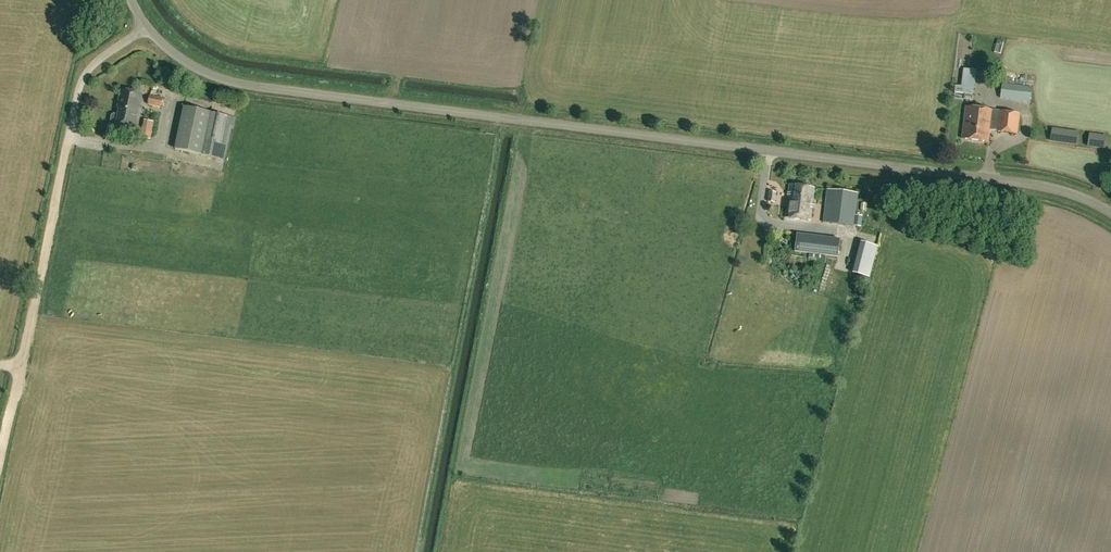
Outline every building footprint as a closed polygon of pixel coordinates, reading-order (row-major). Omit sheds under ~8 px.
[(976,70),(963,69),(961,86),(955,85),(954,92),(973,95),(976,70)] [(1030,102),(1032,87),(1002,84),(1000,98),(1030,102)] [(141,94),(121,90),(117,114),(114,114),(111,115),(110,120),(112,123),(115,123),(115,124),(134,128),(141,94)] [(161,108),(163,99),(150,96),(148,105),(161,108)] [(227,116),(184,107),(175,149),(218,159),(227,116)] [(990,130),(1016,133),(1019,113),(966,107),(962,139),(988,142),(990,130)] [(144,126),(146,117),(139,115),(137,124),(144,126)] [(144,135),(154,135),(154,117),(145,117),(144,135)] [(1051,128),(1050,140),(1076,144),(1078,131),(1051,128)] [(1088,133),(1087,145),(1105,148),(1106,135),(1088,133)] [(815,188),(789,185),(785,217),(811,221),(815,188)] [(860,227),(862,216),(855,215),(857,193),(828,190),(824,222),(860,227)] [(775,203),(776,193),(769,192),(767,202),(775,203)] [(838,257),(840,239),(797,234),(794,252),(838,257)] [(858,252),(856,262),(873,266),(875,256),(858,252)]
